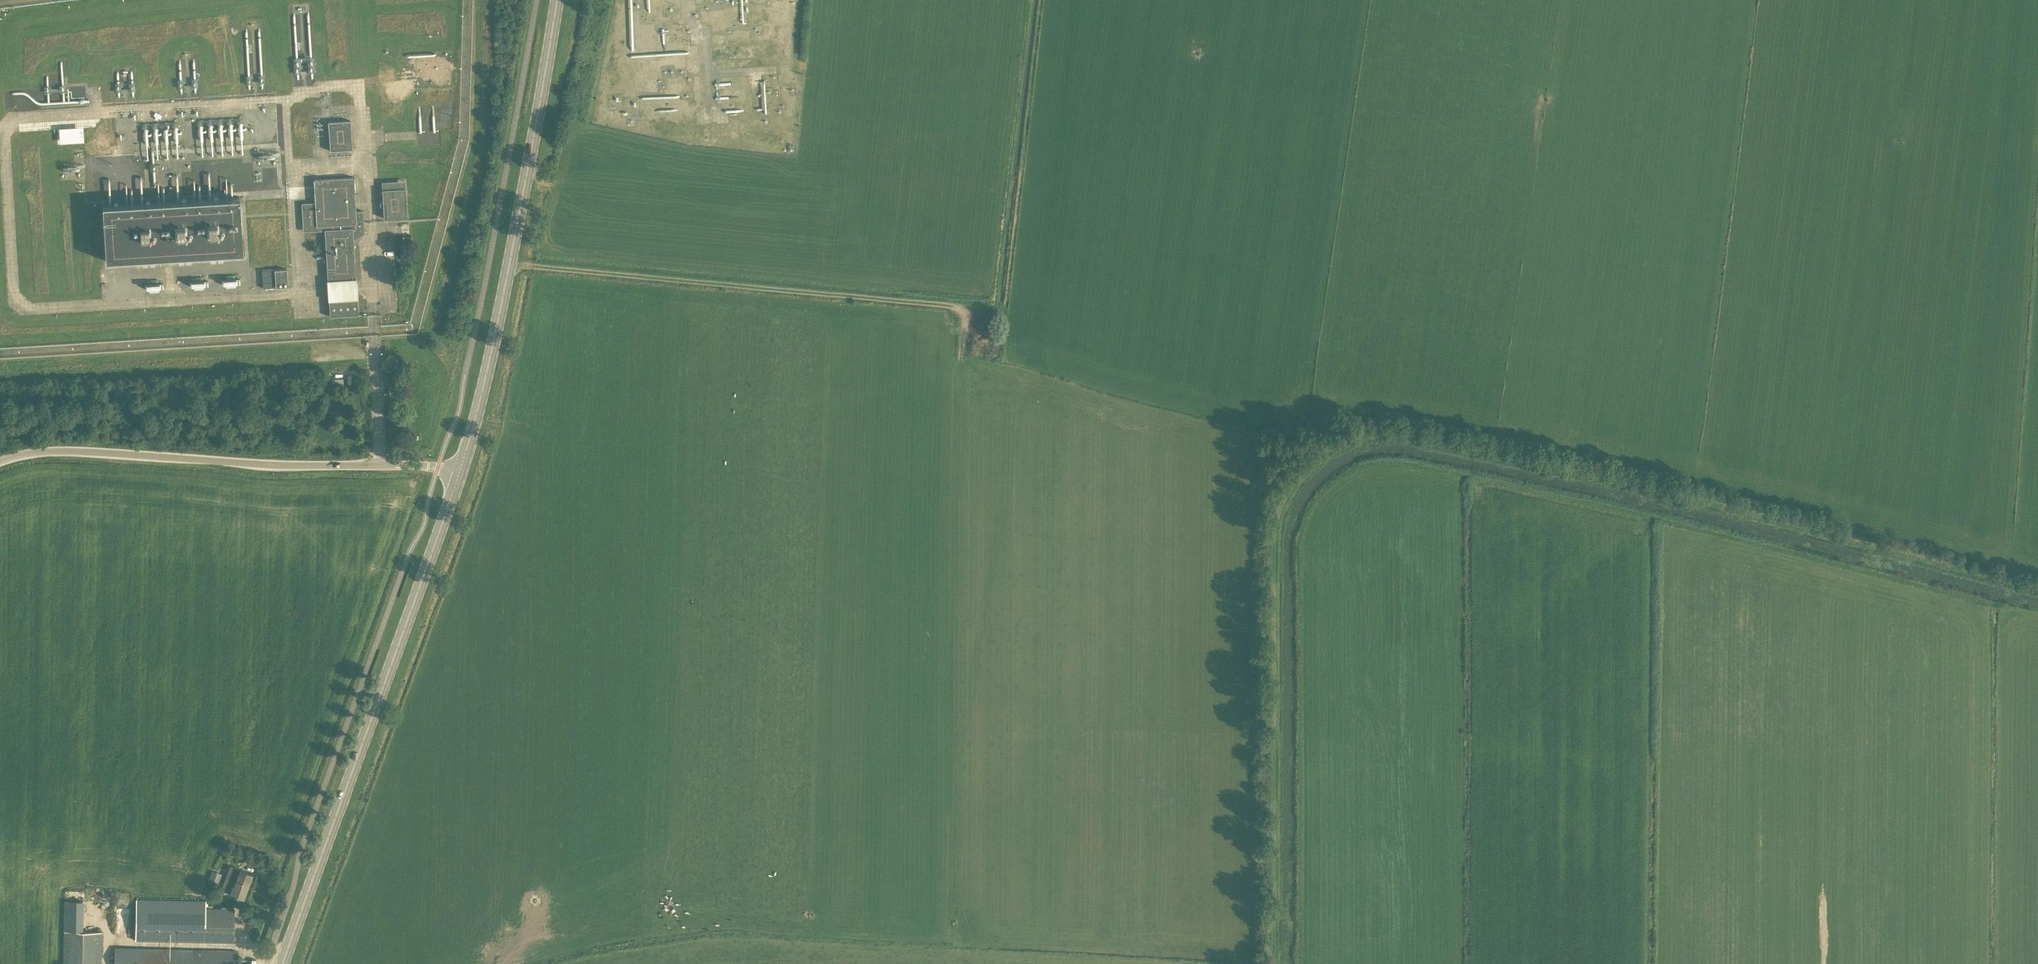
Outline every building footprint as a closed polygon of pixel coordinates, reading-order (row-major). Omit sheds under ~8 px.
[(308,13),(298,13),(299,23),(308,23),(308,13)] [(305,72),(305,82),(315,81),(313,54),(293,56),(295,73),(305,72)] [(766,96),(765,86),(755,87),(756,96),(766,96)] [(666,110),(670,96),(652,91),(649,100),(653,101),(652,107),(666,110)] [(350,120),(328,121),(329,150),(352,149),(350,120)] [(57,126),(57,141),(84,140),(84,125),(57,126)] [(327,279),(355,278),(353,234),(364,233),(362,210),(355,211),(353,177),(313,179),(315,202),(301,203),(303,231),(324,230),(327,279)] [(158,199),(178,198),(177,186),(158,187),(158,199)] [(384,218),(407,216),(405,188),(382,189),(382,201),(381,201),(380,203),(380,205),(382,207),(383,207),(384,218)] [(105,260),(242,252),(239,197),(102,205),(105,260)] [(287,286),(286,268),(274,269),(275,286),(287,286)] [(274,286),(272,269),(262,269),(263,287),(274,286)] [(357,298),(328,300),(329,316),(358,314),(357,298)] [(229,893),(243,898),(253,873),(240,869),(230,865),(221,889),(229,893)] [(208,882),(216,885),(219,878),(211,875),(208,882)] [(136,898),(135,940),(186,941),(205,941),(233,942),(234,908),(206,907),(206,900),(136,898)] [(101,931),(63,931),(63,963),(100,963),(101,931)] [(192,950),(143,948),(114,948),(114,963),(235,963),(236,951),(201,950),(192,950)]
